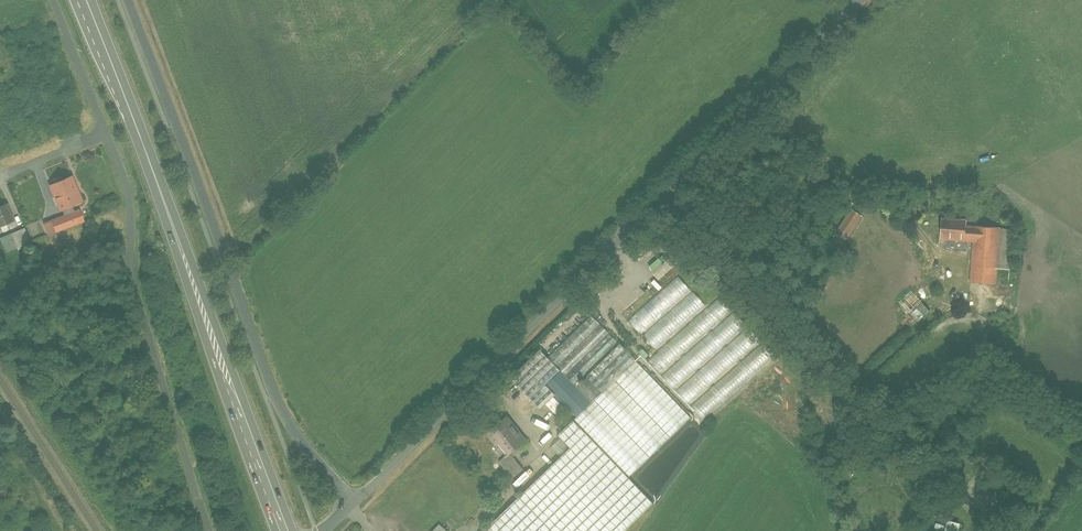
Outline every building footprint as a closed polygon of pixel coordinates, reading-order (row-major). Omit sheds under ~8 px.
[(65,215),(43,224),(48,237),(86,222),(80,209),(76,211),(73,205),(82,202),(72,176),(50,185),(60,212),(64,211),(65,215)] [(0,206),(0,227),(14,222),(6,204),(0,206)] [(832,242),(844,249),(864,215),(852,208),(832,242)] [(967,218),(942,217),(940,240),(973,241),(971,282),(997,283),(998,269),(1011,270),(1013,228),(967,226),(967,218)] [(30,243),(24,228),(1,237),(8,252),(30,243)] [(668,249),(657,263),(662,267),(673,253),(668,249)] [(677,275),(628,320),(657,352),(648,360),(702,420),(774,355),(720,295),(707,307),(677,275)] [(915,320),(930,305),(916,291),(901,305),(915,320)] [(654,504),(629,478),(691,419),(592,314),(548,356),(542,349),(513,377),(542,407),(556,395),(547,385),(561,372),(575,386),(587,374),(604,392),(559,434),(571,447),(483,530),(625,530),(654,504)] [(504,417),(485,432),(507,458),(526,443),(504,417)] [(961,523),(949,520),(946,530),(960,530),(961,523)]
